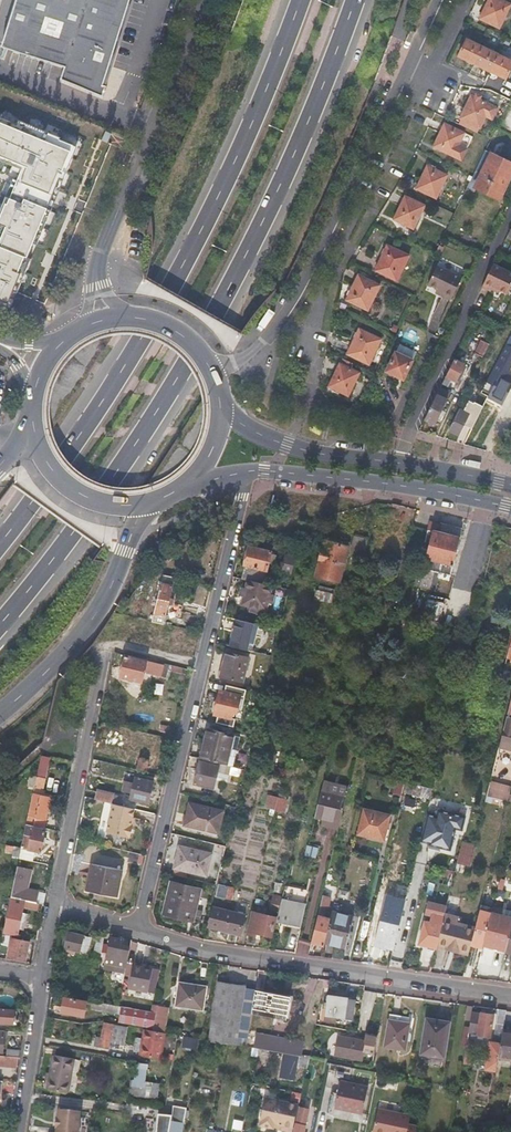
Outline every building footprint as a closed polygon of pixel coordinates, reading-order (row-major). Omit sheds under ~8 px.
[(1,47),(65,67),(60,81),(104,95),(107,85),(100,83),(106,64),(108,65),(129,0),(17,0),(1,47)] [(498,26),(510,3),(503,0),(489,0),(480,17),(498,26)] [(459,55),(475,63),(483,46),(467,39),(459,55)] [(483,46),(475,63),(490,71),(498,54),(483,46)] [(498,54),(490,71),(505,78),(510,66),(510,60),(498,54)] [(472,95),(461,118),(480,127),(491,105),(472,95)] [(451,114),(449,118),(478,132),(481,128),(451,114)] [(73,139),(21,123),(4,117),(3,119),(0,118),(0,160),(18,165),(0,228),(0,301),(24,307),(73,139)] [(446,124),(435,146),(463,159),(468,148),(460,144),(465,133),(446,124)] [(468,186),(475,190),(477,187),(499,198),(510,173),(510,162),(486,150),(468,186)] [(418,188),(437,197),(449,175),(429,166),(418,188)] [(395,218),(414,227),(425,205),(406,195),(395,218)] [(376,269),(398,279),(410,254),(388,244),(376,269)] [(429,283),(445,290),(443,295),(451,299),(462,277),(437,265),(429,283)] [(510,290),(510,279),(492,269),(481,292),(489,296),(491,292),(506,299),(510,290)] [(346,299),(367,310),(380,284),(359,273),(346,299)] [(24,302),(41,308),(46,295),(29,289),(24,302)] [(350,354),(369,363),(381,339),(362,329),(350,354)] [(504,345),(488,377),(486,381),(496,386),(498,382),(503,374),(510,358),(510,333),(504,345)] [(484,356),(491,343),(482,339),(476,352),(484,356)] [(488,377),(504,345),(500,344),(493,355),(496,357),(493,361),(489,359),(481,374),(488,377)] [(387,370),(404,378),(413,360),(397,352),(387,370)] [(455,358),(425,417),(436,423),(450,396),(445,393),(452,378),(458,380),(466,364),(455,358)] [(328,385),(348,395),(359,372),(339,362),(328,385)] [(401,383),(404,378),(395,374),(393,378),(401,383)] [(506,376),(503,374),(498,382),(502,384),(506,376)] [(449,429),(459,434),(464,423),(475,403),(470,400),(464,411),(460,409),(449,429)] [(484,405),(476,401),(475,403),(464,423),(472,427),(484,405)] [(439,531),(427,528),(424,540),(429,541),(427,548),(423,547),(414,583),(435,589),(438,576),(446,578),(451,563),(453,563),(463,526),(452,523),(441,521),(439,531)] [(342,571),(349,546),(324,540),(318,565),(342,571)] [(245,565),(241,578),(248,580),(262,583),(265,570),(266,570),(269,559),(275,560),(276,554),(270,552),(270,551),(249,545),(244,564),(245,565)] [(292,573),(296,557),(287,555),(283,571),(292,573)] [(166,559),(163,575),(174,578),(178,562),(166,559)] [(166,614),(174,578),(163,575),(152,622),(155,622),(169,625),(174,627),(177,617),(166,614)] [(262,583),(248,580),(246,588),(243,587),(240,596),(244,597),(242,605),(250,607),(249,611),(257,613),(258,609),(266,611),(268,603),(272,604),(274,595),(270,594),(272,585),(262,583)] [(321,581),(319,591),(337,595),(339,586),(321,581)] [(439,616),(443,601),(426,596),(422,611),(439,616)] [(177,616),(175,627),(185,629),(188,618),(177,616)] [(252,623),(237,619),(230,646),(246,650),(252,623)] [(243,682),(249,658),(226,652),(220,676),(243,682)] [(161,664),(125,655),(120,678),(141,683),(144,672),(158,676),(161,664)] [(167,663),(165,671),(174,673),(176,665),(167,663)] [(503,670),(500,683),(505,684),(509,671),(503,670)] [(157,683),(155,694),(164,695),(165,684),(157,683)] [(236,714),(240,697),(220,691),(213,716),(232,720),(234,714),(236,714)] [(153,721),(154,711),(136,709),(135,719),(153,721)] [(499,747),(510,750),(510,748),(510,718),(506,716),(499,747)] [(207,730),(200,759),(220,764),(226,766),(233,736),(207,730)] [(140,758),(139,771),(150,771),(150,758),(140,758)] [(229,775),(231,767),(226,766),(220,764),(219,767),(200,762),(194,784),(214,789),(218,772),(229,775)] [(454,771),(447,803),(458,806),(466,774),(454,771)] [(45,778),(37,776),(35,788),(43,789),(45,778)] [(129,798),(137,800),(141,779),(133,777),(132,783),(124,782),(121,791),(130,793),(129,798)] [(142,779),(137,800),(148,803),(153,782),(142,779)] [(318,818),(327,820),(336,785),(326,782),(318,817),(318,818)] [(394,784),(392,795),(402,797),(404,786),(394,784)] [(490,784),(486,798),(508,804),(510,792),(510,789),(490,784)] [(327,820),(339,823),(348,788),(336,785),(327,820)] [(113,804),(120,806),(122,797),(97,791),(95,799),(113,804)] [(33,795),(27,824),(34,825),(45,828),(51,798),(33,795)] [(287,799),(278,797),(275,810),(284,812),(287,799)] [(447,803),(444,802),(441,814),(467,821),(470,809),(458,806),(447,803)] [(134,809),(120,806),(113,804),(107,831),(128,836),(128,835),(131,836),(133,825),(130,824),(134,809)] [(217,834),(223,812),(190,804),(184,826),(217,834)] [(384,839),(390,815),(365,809),(359,833),(384,839)] [(462,825),(427,816),(420,843),(429,845),(448,850),(456,852),(462,825)] [(33,829),(34,825),(27,824),(21,848),(40,851),(45,831),(33,829)] [(462,841),(459,862),(471,864),(474,843),(462,841)] [(309,845),(306,856),(317,859),(320,848),(309,845)] [(448,850),(429,845),(428,850),(447,854),(448,850)] [(206,876),(211,855),(180,847),(175,868),(206,876)] [(121,870),(91,864),(90,871),(92,871),(88,891),(116,897),(121,870)] [(337,866),(330,864),(318,913),(324,915),(325,910),(327,910),(337,866)] [(193,920),(200,888),(171,882),(164,913),(193,920)] [(217,885),(215,895),(224,897),(226,886),(218,883),(217,885)] [(280,910),(278,920),(302,926),(307,905),(311,889),(286,884),(283,899),(280,910)] [(24,900),(36,903),(38,892),(13,886),(11,898),(24,900)] [(283,899),(276,898),(273,908),(280,910),(283,899)] [(4,932),(17,935),(18,929),(22,913),(23,908),(37,911),(38,903),(36,903),(24,900),(24,902),(13,899),(9,917),(7,917),(4,932)] [(395,948),(405,904),(398,902),(392,926),(378,922),(373,943),(395,948)] [(241,935),(246,916),(215,908),(210,926),(241,935)] [(505,951),(510,926),(510,918),(501,916),(502,910),(492,908),(491,914),(483,946),(505,951)] [(483,946),(491,914),(480,911),(476,926),(475,929),(472,941),(471,943),(483,946)] [(272,937),(277,918),(262,915),(252,912),(247,934),(257,936),(258,933),(272,937)] [(354,918),(333,912),(331,920),(325,944),(346,949),(354,918)] [(431,917),(443,920),(445,915),(433,912),(431,917)] [(472,941),(475,929),(457,925),(458,922),(459,917),(445,913),(445,915),(443,920),(441,929),(438,943),(469,951),(471,945),(471,943),(472,941)] [(311,943),(325,946),(325,944),(331,920),(317,916),(311,943)] [(423,945),(437,947),(438,943),(441,929),(423,924),(420,938),(424,939),(423,945)] [(75,931),(68,929),(63,951),(75,954),(76,950),(81,951),(84,936),(75,935),(75,931)] [(103,944),(105,936),(99,935),(94,960),(100,961),(103,944)] [(29,942),(7,937),(6,941),(11,942),(8,956),(15,958),(26,960),(29,942)] [(106,962),(105,963),(126,967),(129,951),(119,948),(121,940),(110,938),(109,945),(106,962)] [(469,951),(438,943),(437,947),(468,955),(469,952),(469,951)] [(103,944),(100,961),(106,962),(109,945),(103,944)] [(433,966),(441,967),(445,951),(437,949),(433,966)] [(154,995),(160,969),(133,964),(128,989),(154,995)] [(236,1045),(246,986),(219,981),(209,1040),(236,1045)] [(207,987),(180,982),(176,1005),(203,1010),(207,987)] [(255,993),(289,998),(289,1001),(292,1001),(293,995),(256,989),(255,993)] [(289,998),(255,993),(252,1012),(286,1018),(289,1001),(289,998)] [(86,1002),(64,998),(62,1013),(83,1017),(86,1002)] [(333,1001),(328,1000),(326,1015),(351,1019),(354,1004),(347,1003),(348,1000),(334,998),(333,1001)] [(153,1027),(155,1013),(151,1012),(92,1001),(92,1004),(97,1005),(96,1011),(120,1015),(119,1022),(153,1027)] [(507,1005),(498,1004),(496,1018),(505,1019),(506,1010),(507,1005)] [(151,1012),(155,1013),(153,1027),(152,1030),(163,1032),(167,1008),(152,1005),(151,1012)] [(0,1010),(0,1023),(13,1024),(14,1011),(0,1010)] [(390,1014),(389,1020),(409,1023),(407,1037),(410,1037),(413,1018),(390,1014)] [(481,1015),(471,1014),(468,1033),(477,1034),(477,1036),(489,1038),(492,1016),(481,1014),(481,1015)] [(449,1022),(427,1019),(422,1053),(443,1056),(449,1022)] [(409,1023),(389,1020),(384,1046),(405,1049),(406,1040),(409,1040),(410,1037),(407,1037),(409,1023)] [(113,1027),(113,1025),(104,1024),(102,1039),(96,1038),(95,1044),(97,1044),(97,1045),(109,1048),(110,1043),(113,1027)] [(129,1030),(113,1027),(110,1043),(127,1046),(129,1030)] [(152,1030),(146,1029),(144,1038),(143,1053),(142,1056),(161,1059),(165,1033),(163,1032),(152,1030)] [(299,1056),(303,1057),(305,1042),(256,1034),(254,1048),(259,1049),(285,1054),(299,1056)] [(499,1057),(510,1059),(510,1035),(502,1034),(501,1046),(499,1057)] [(183,1036),(181,1050),(193,1052),(196,1038),(183,1036)] [(365,1040),(338,1036),(335,1054),(362,1058),(365,1040)] [(143,1053),(144,1038),(138,1038),(136,1052),(143,1053)] [(466,1043),(463,1066),(469,1066),(470,1056),(472,1055),(474,1045),(466,1043)] [(486,1071),(497,1073),(499,1057),(501,1046),(490,1044),(486,1071)] [(6,1057),(19,1058),(20,1051),(7,1049),(6,1057)] [(297,1070),(299,1056),(285,1054),(281,1076),(295,1078),(297,1070)] [(68,1092),(73,1058),(52,1055),(47,1089),(68,1092)] [(6,1057),(0,1056),(0,1065),(18,1067),(19,1058),(6,1057)] [(303,1057),(299,1056),(297,1070),(307,1072),(310,1059),(303,1057)] [(159,1085),(131,1081),(129,1094),(157,1099),(159,1085)] [(367,1090),(336,1084),(330,1109),(362,1115),(367,1090)] [(293,1129),(298,1105),(265,1096),(259,1125),(273,1128),(274,1124),(293,1129)] [(173,1106),(172,1114),(158,1113),(157,1131),(183,1131),(187,1109),(173,1106)] [(58,1110),(58,1118),(56,1118),(56,1129),(57,1129),(57,1131),(79,1131),(80,1112),(58,1110)] [(294,1131),(299,1131),(302,1118),(311,1120),(312,1113),(299,1110),(294,1131)] [(373,1131),(415,1131),(417,1125),(410,1124),(412,1117),(378,1110),(373,1131)] [(244,1121),(238,1120),(236,1131),(242,1131),(244,1121)]
